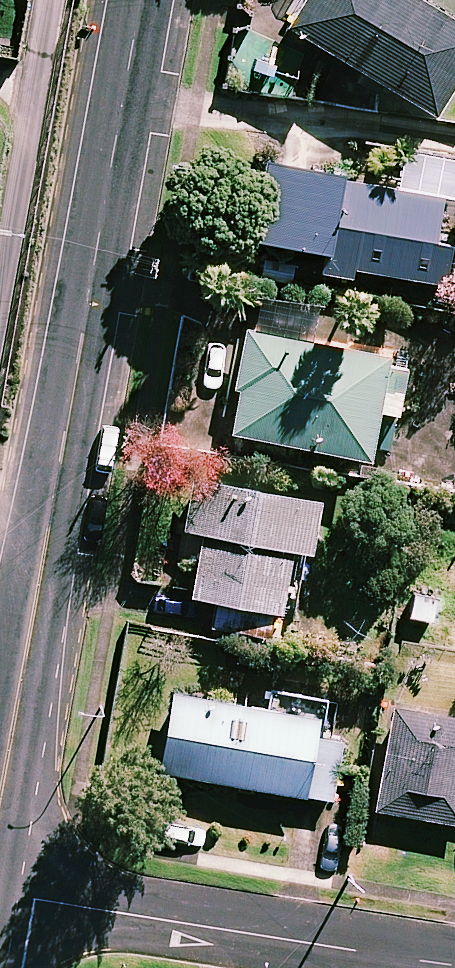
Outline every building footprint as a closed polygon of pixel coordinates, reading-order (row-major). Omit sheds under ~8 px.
[(287,30),(432,114),(454,74),(454,0),(304,0),(287,30)] [(327,253),(338,180),(338,174),(261,163),(250,242),(327,253)] [(346,181),(340,222),(336,254),(337,255),(334,276),(353,279),(354,271),(442,283),(447,244),(433,242),(440,195),(346,181)] [(404,358),(244,330),(226,434),(366,458),(368,449),(387,453),(404,358)] [(200,534),(189,597),(214,601),(210,625),(267,634),(271,611),(290,614),(300,552),(308,553),(316,500),(190,479),(182,531),(200,534)] [(269,709),(171,693),(158,772),(330,800),(340,741),(317,738),(322,708),(270,700),(269,709)] [(390,709),(375,812),(454,823),(454,719),(390,709)]
